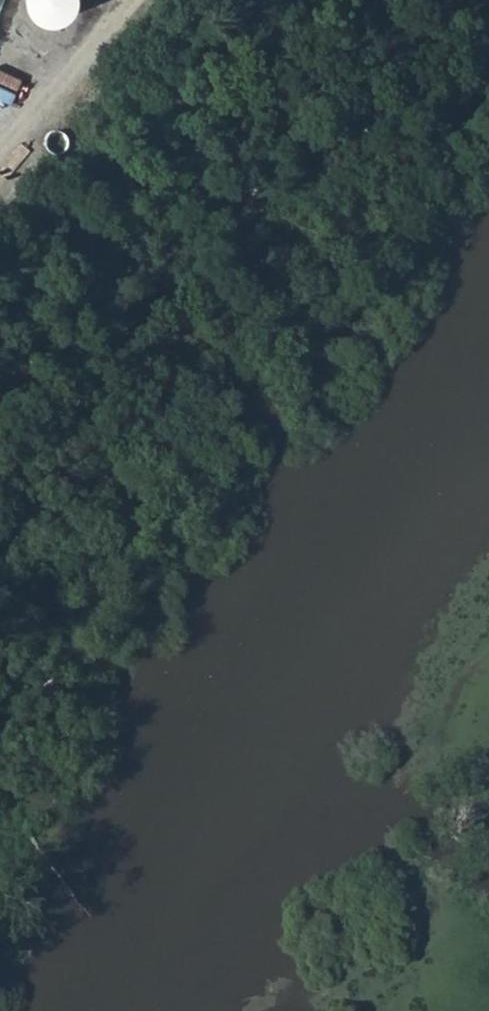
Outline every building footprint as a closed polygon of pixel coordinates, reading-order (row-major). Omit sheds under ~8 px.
[(52,20),(89,0),(41,0),(52,20)]
